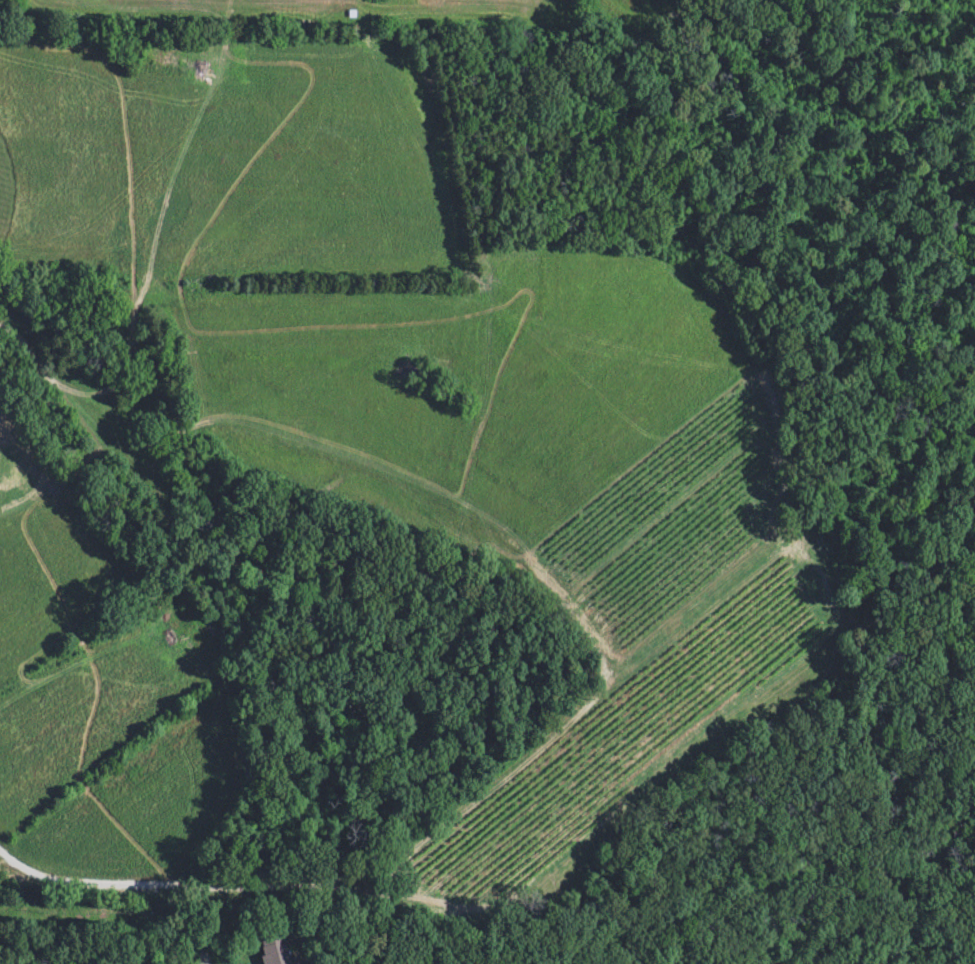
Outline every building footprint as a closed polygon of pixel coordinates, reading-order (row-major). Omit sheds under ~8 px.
[(298,957),(286,960),(281,937),(259,942),(263,963),(300,963),(298,957)]
